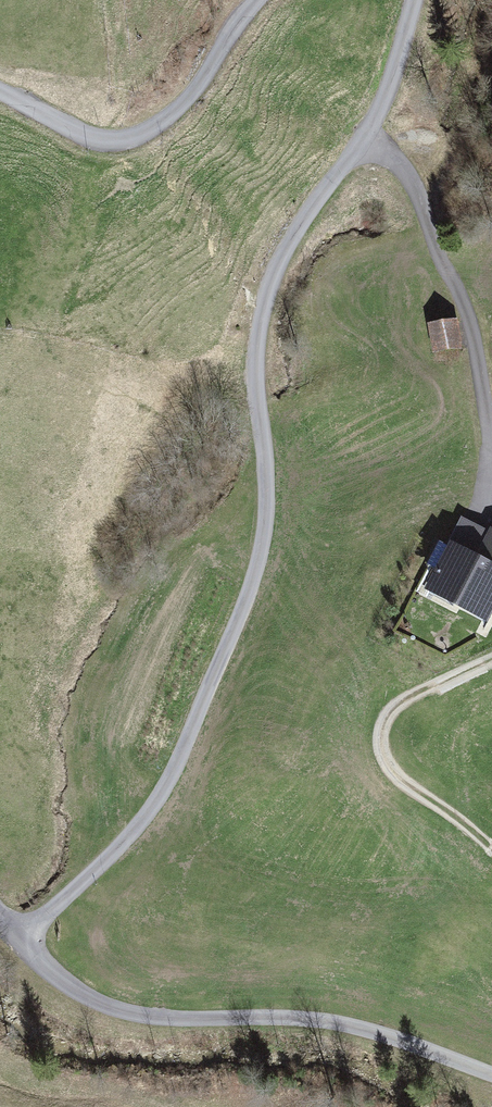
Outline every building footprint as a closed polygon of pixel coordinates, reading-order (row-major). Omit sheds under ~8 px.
[(458,330),(428,334),(433,364),(462,360),(458,330)] [(459,525),(430,599),(490,622),(491,618),(491,538),(459,525)]
